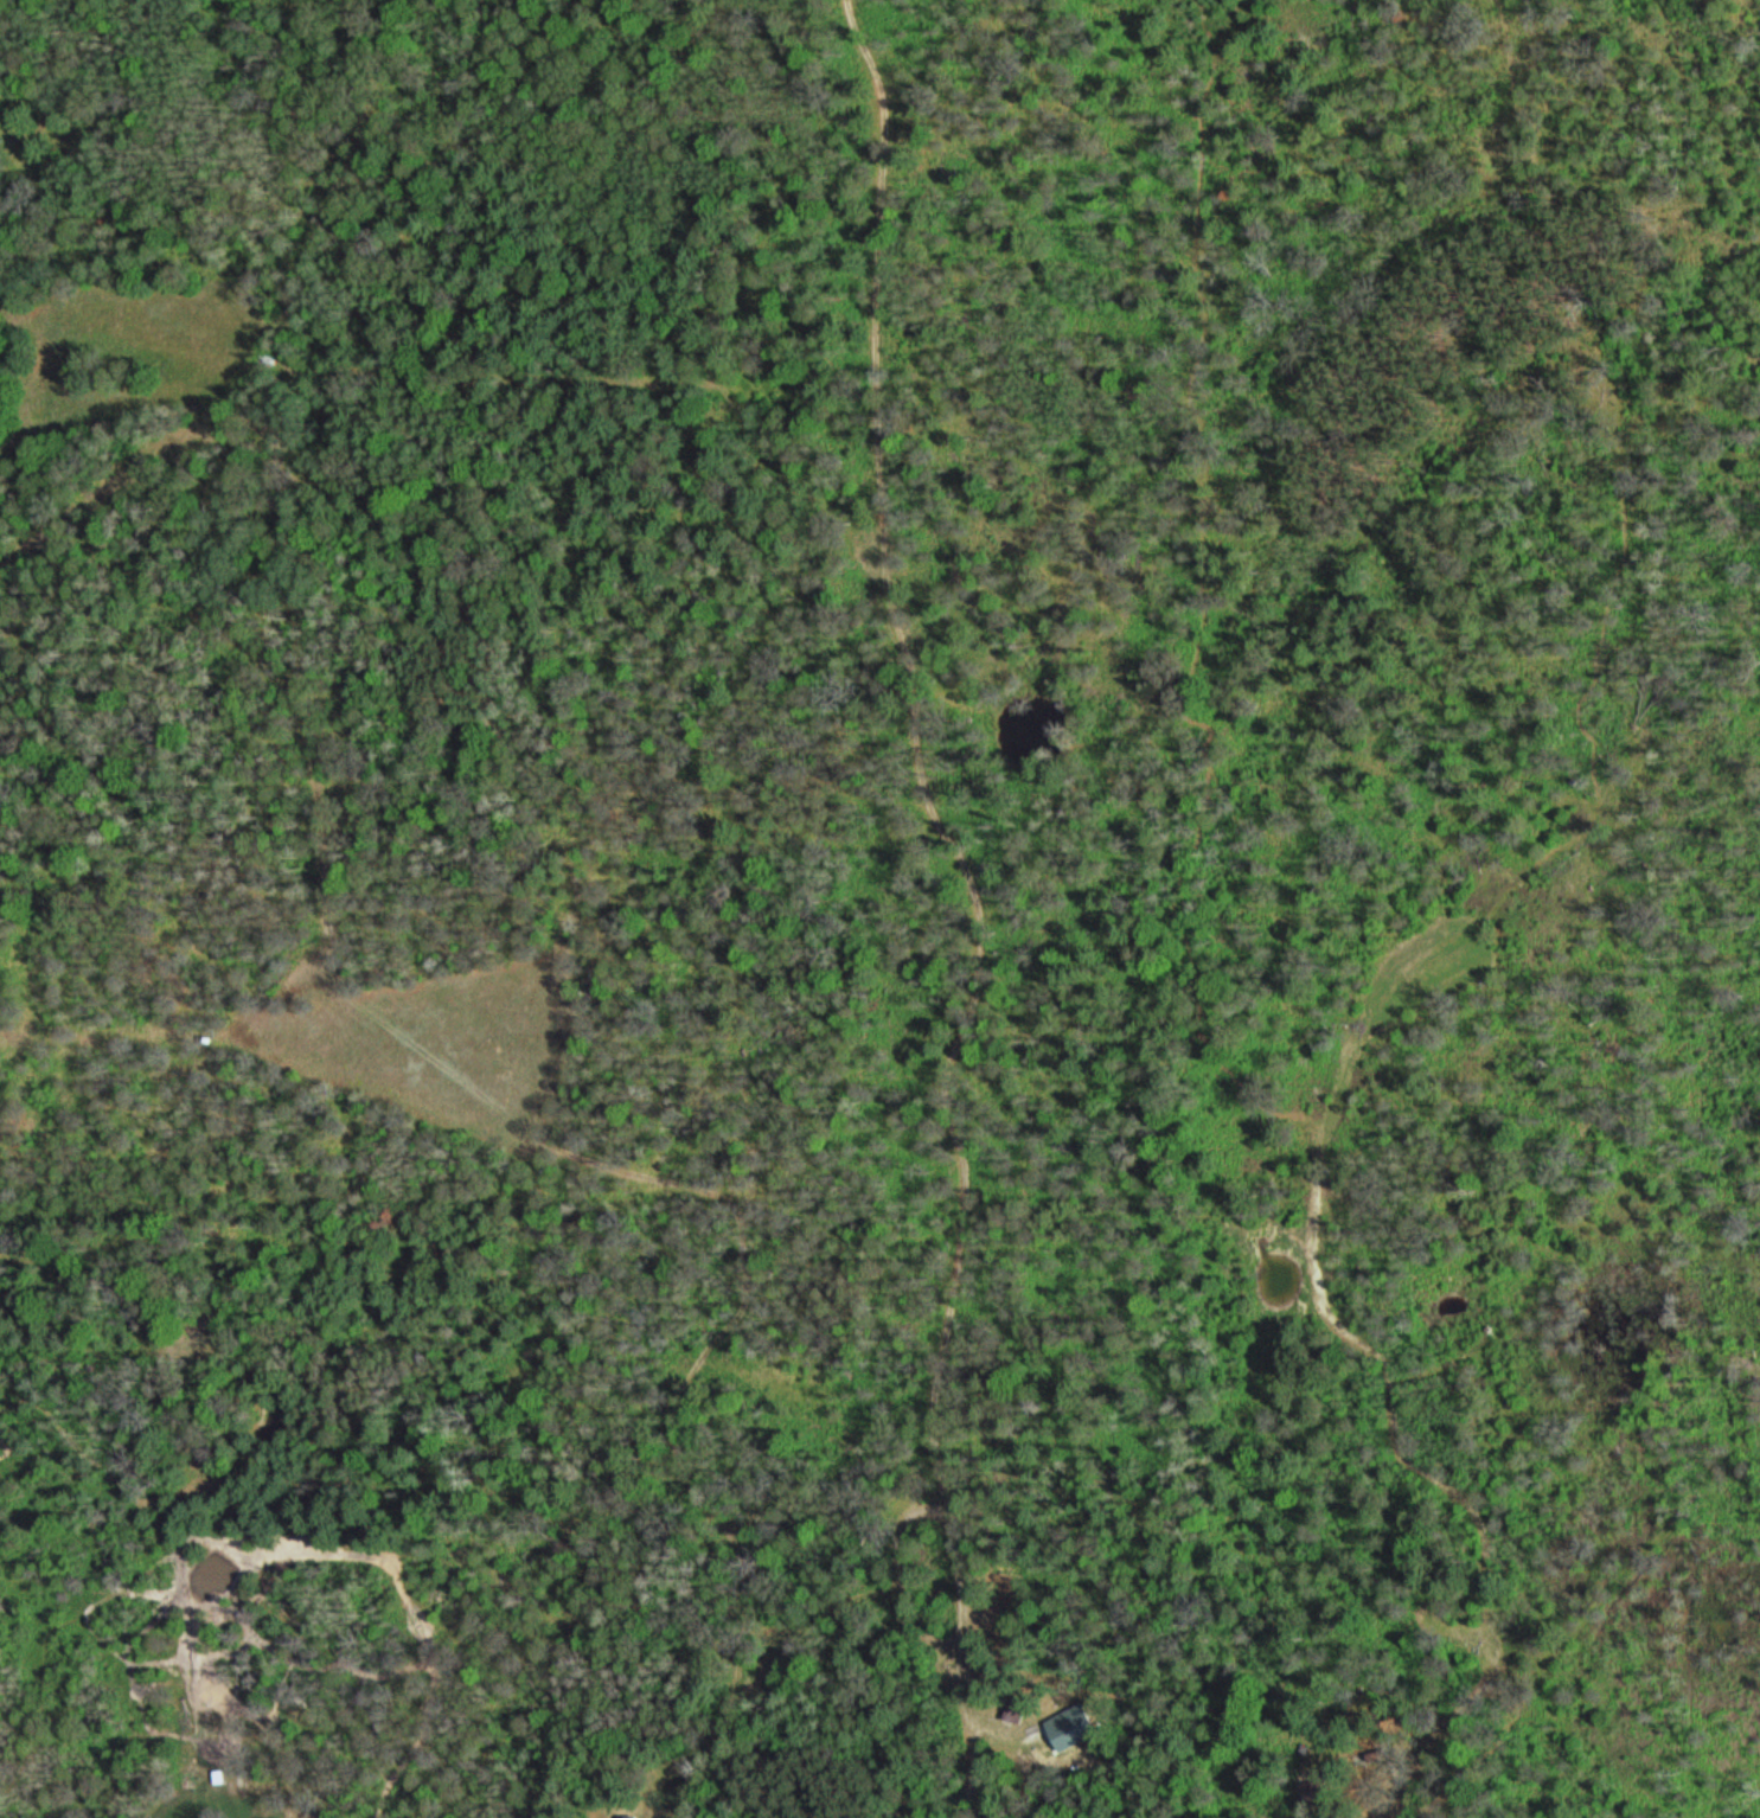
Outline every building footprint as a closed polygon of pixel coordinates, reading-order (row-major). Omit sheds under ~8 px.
[(1024,1745),(1048,1740),(1045,1729),(1022,1733),(1024,1745)]
